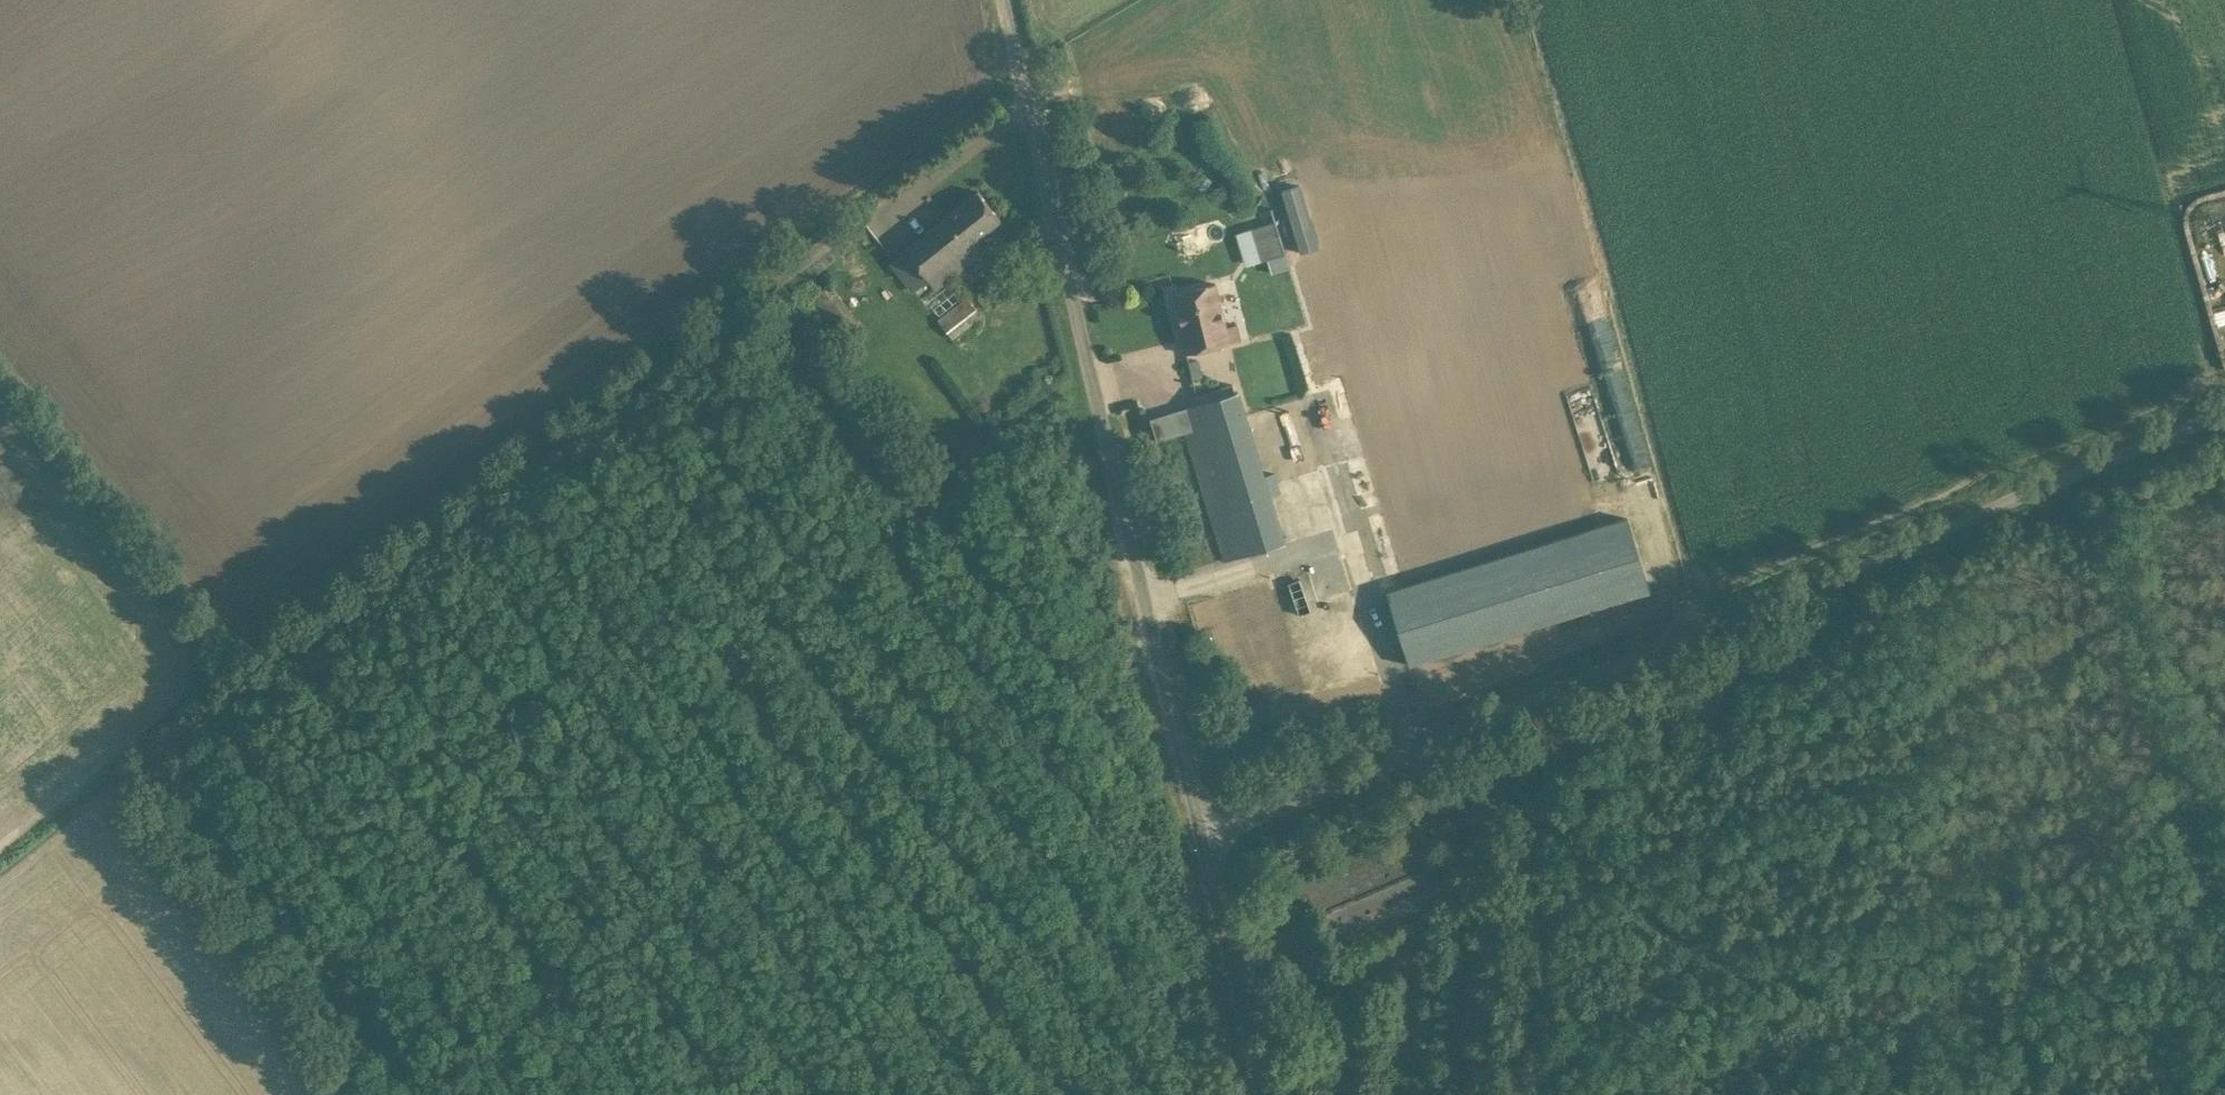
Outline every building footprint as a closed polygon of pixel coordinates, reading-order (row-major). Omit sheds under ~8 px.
[(1203,172),(1195,183),(1205,190),(1213,180),(1203,172)] [(1320,246),(1301,184),(1282,189),(1301,252),(1320,246)] [(893,261),(915,288),(928,277),(938,288),(969,263),(986,249),(977,238),(1001,219),(979,191),(961,204),(893,261)] [(1275,221),(1253,228),(1263,260),(1285,253),(1275,221)] [(1186,353),(1242,339),(1238,323),(1226,325),(1216,282),(1174,293),(1180,314),(1176,315),(1186,353)] [(830,283),(808,300),(841,344),(864,327),(830,283)] [(967,296),(950,310),(939,318),(953,337),(981,315),(967,296)] [(1239,391),(1179,409),(1177,410),(1222,561),(1285,542),(1271,495),(1282,492),(1276,472),(1265,476),(1239,391)] [(1648,520),(1393,597),(1417,675),(1672,597),(1648,520)]
